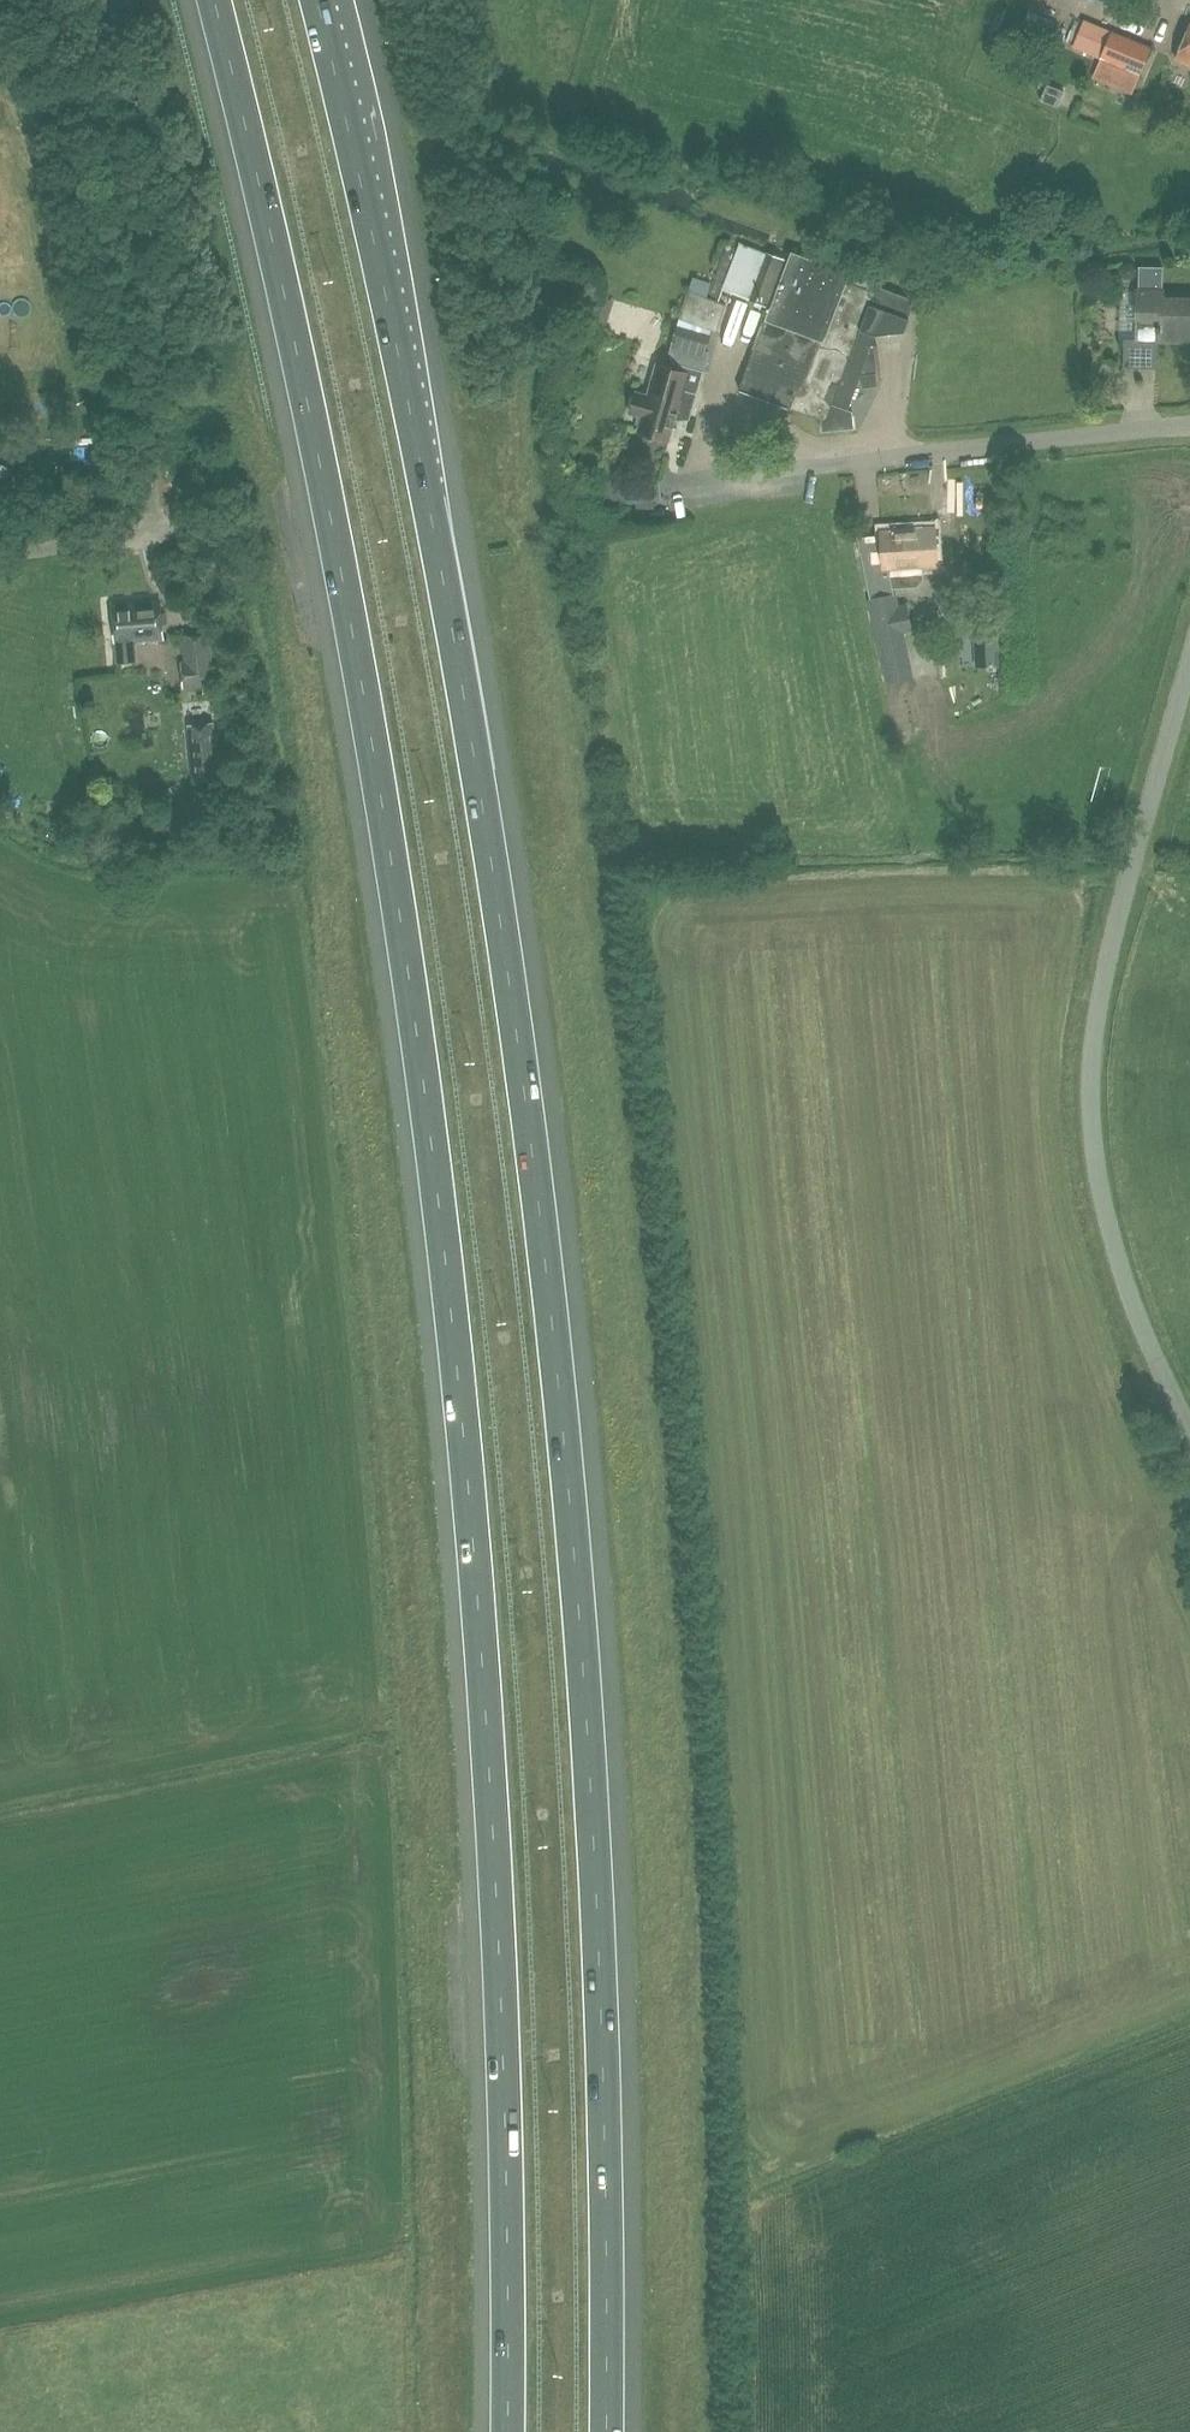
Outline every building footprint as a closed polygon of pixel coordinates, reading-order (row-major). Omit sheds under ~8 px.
[(1189,64),(1189,24),(1176,58),(1189,64)] [(1111,29),(1098,58),(1139,75),(1152,46),(1111,29)] [(724,286),(770,304),(739,388),(821,418),(822,430),(854,427),(852,410),(848,409),(876,334),(905,331),(910,318),(909,317),(916,300),(881,287),(884,275),(874,271),(867,288),(846,280),(849,271),(791,250),(788,258),(767,250),(766,252),(740,243),(738,249),(728,245),(714,283),(724,286)] [(712,329),(716,331),(726,303),(719,300),(724,286),(714,283),(709,297),(689,290),(679,317),(712,329)] [(1137,288),(1136,338),(1189,341),(1189,297),(1163,296),(1163,289),(1137,288)] [(712,329),(679,317),(671,341),(705,351),(712,329)] [(1157,368),(1157,340),(1136,338),(1124,338),(1123,367),(1157,368)] [(702,370),(672,361),(671,366),(656,362),(647,393),(636,390),(630,412),(641,415),(637,430),(668,439),(675,413),(689,417),(702,370)] [(636,511),(654,509),(653,500),(661,499),(659,479),(623,483),(623,479),(603,481),(606,505),(635,502),(636,511)] [(923,567),(937,566),(934,524),(879,528),(882,570),(889,570),(892,586),(917,585),(923,578),(923,567)] [(867,597),(877,645),(905,639),(904,632),(912,631),(906,602),(898,604),(895,590),(867,597)] [(162,638),(159,599),(112,604),(117,661),(136,660),(134,640),(162,638)] [(999,621),(973,623),(976,666),(1002,665),(999,621)] [(209,633),(181,635),(183,660),(181,660),(183,687),(213,685),(209,633)] [(884,678),(912,673),(906,646),(879,652),(884,678)] [(213,723),(189,725),(193,782),(217,780),(213,723)]
